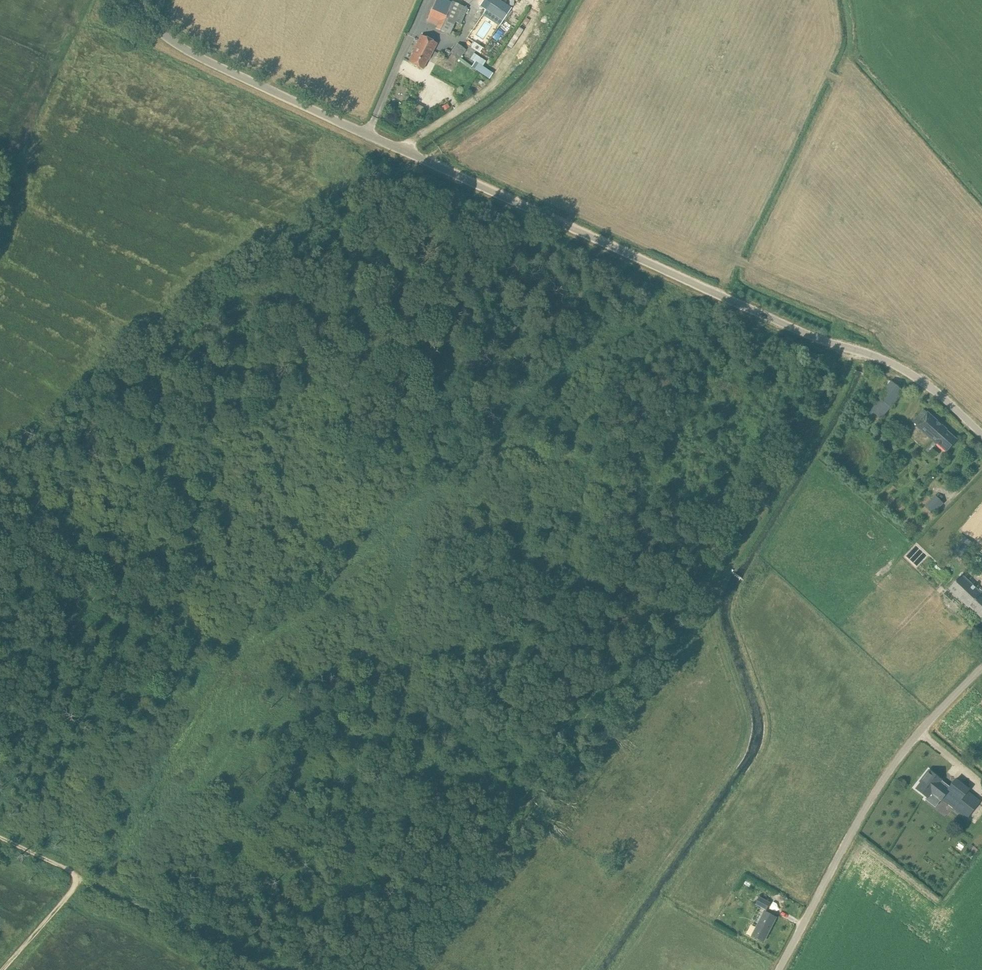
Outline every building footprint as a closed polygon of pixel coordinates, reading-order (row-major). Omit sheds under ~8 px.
[(428,16),(439,21),(436,28),(451,34),(456,22),(460,24),(467,8),(452,1),(451,3),(444,0),(435,0),(428,16)] [(497,9),(498,7),(502,0),(479,0),(497,9)] [(429,60),(438,43),(421,35),(412,52),(413,53),(409,62),(423,69),(428,59),(429,60)] [(475,42),(471,48),(479,53),(483,48),(475,42)] [(450,52),(459,59),(466,50),(457,43),(450,52)] [(475,62),(472,67),(480,73),(484,67),(475,62)] [(410,108),(413,100),(408,98),(404,105),(410,108)] [(877,397),(864,413),(871,418),(876,412),(883,418),(904,391),(891,381),(877,397)] [(946,429),(925,409),(913,423),(933,440),(923,450),(928,454),(937,443),(947,451),(957,440),(946,430),(946,429)] [(936,496),(926,506),(933,513),(943,503),(936,496)] [(965,536),(953,551),(962,559),(974,544),(965,536)] [(962,574),(949,588),(970,608),(971,607),(981,617),(981,595),(981,594),(981,593),(981,592),(962,574)] [(923,779),(917,788),(928,797),(931,793),(942,800),(942,799),(968,819),(981,801),(969,791),(970,789),(957,778),(948,789),(940,782),(941,780),(929,770),(923,778),(923,779)] [(759,896),(755,903),(766,910),(771,902),(759,896)] [(765,911),(752,935),(764,941),(776,917),(765,911)]
